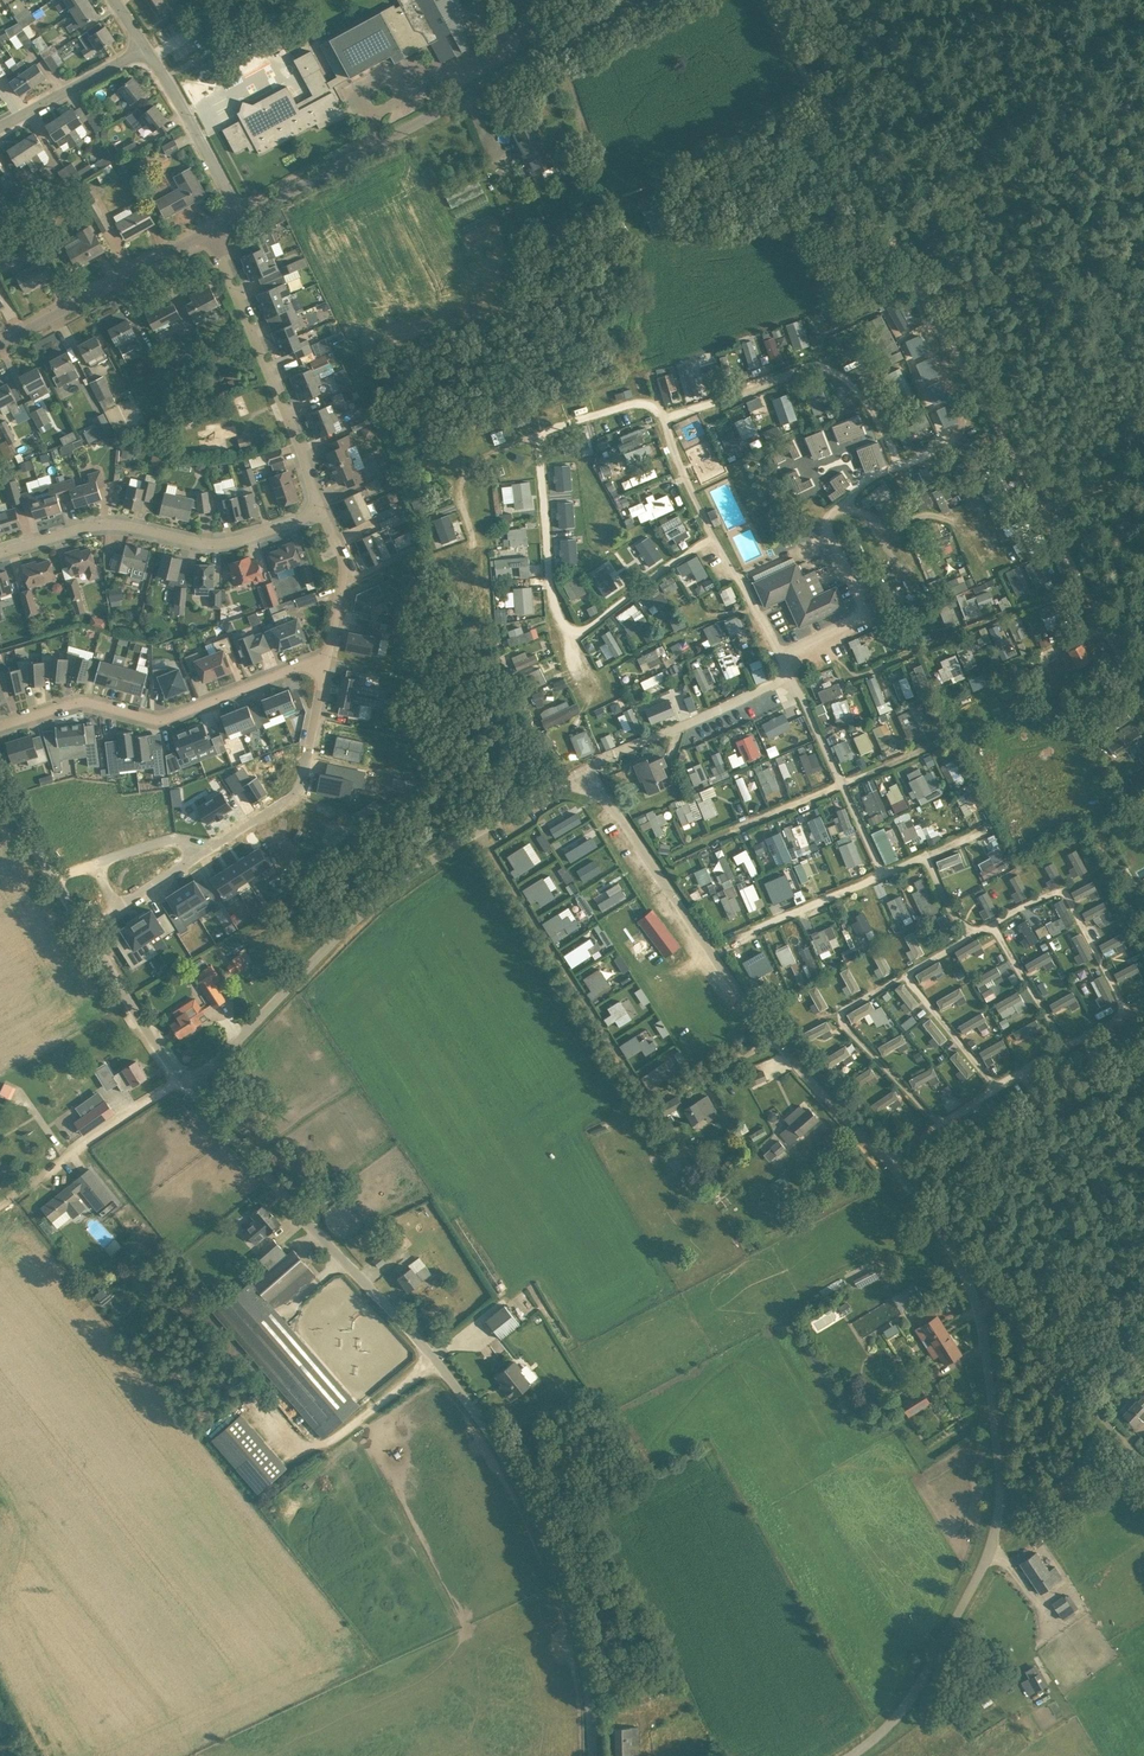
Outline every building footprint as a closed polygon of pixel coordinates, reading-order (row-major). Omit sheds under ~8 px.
[(74,12),(90,2),(89,0),(64,0),(56,5),(61,12),(70,6),(74,12)] [(182,0),(159,0),(152,5),(160,18),(183,2),(182,0)] [(401,5),(395,8),(394,5),(319,44),(338,76),(331,79),(335,86),(336,86),(391,55),(395,62),(404,57),(431,42),(442,62),(477,43),(454,0),(399,0),(401,5)] [(78,18),(66,26),(71,32),(98,14),(98,13),(98,14),(90,2),(74,12),(78,18)] [(14,15),(18,21),(32,12),(28,6),(26,8),(16,14),(14,15)] [(32,12),(37,19),(44,13),(40,7),(32,12)] [(37,19),(32,12),(18,21),(23,28),(37,19)] [(106,26),(103,28),(100,22),(79,36),(87,47),(82,50),(87,57),(98,49),(99,50),(115,39),(114,38),(106,27),(106,26)] [(24,29),(16,35),(27,49),(34,44),(32,40),(24,29)] [(10,37),(6,31),(1,34),(0,35),(0,42),(10,37)] [(39,49),(47,46),(42,35),(34,38),(39,49)] [(53,43),(48,46),(40,52),(45,58),(51,54),(58,50),(53,43)] [(335,86),(331,79),(326,82),(319,68),(320,67),(311,51),(295,59),(314,95),(297,104),(287,85),(253,104),(250,106),(245,105),(244,109),(240,111),(238,112),(241,119),(223,129),(236,152),(248,145),(251,150),(257,147),(260,153),(261,153),(260,152),(276,144),(276,145),(277,144),(276,144),(292,135),(292,136),(293,135),(308,126),(309,127),(310,127),(309,126),(317,122),(320,128),(321,127),(328,123),(329,123),(328,122),(344,114),(344,115),(345,114),(340,105),(344,102),(335,86)] [(55,59),(51,54),(45,58),(47,62),(53,71),(60,67),(55,59)] [(17,64),(33,86),(46,77),(37,64),(30,69),(23,59),(17,64)] [(20,95),(33,86),(17,64),(12,67),(15,71),(7,76),(20,95)] [(140,69),(134,75),(147,89),(154,83),(140,69)] [(110,97),(114,102),(125,94),(132,102),(145,92),(133,77),(120,88),(110,97)] [(155,105),(132,124),(136,129),(147,121),(154,129),(167,119),(155,105)] [(73,108),(60,117),(76,143),(82,140),(74,128),(83,123),(73,108)] [(105,127),(101,120),(94,110),(87,115),(97,131),(105,127)] [(60,117),(47,125),(59,146),(68,141),(71,146),(76,143),(60,117)] [(516,132),(537,174),(553,165),(533,123),(516,132)] [(35,133),(22,141),(38,167),(43,164),(36,152),(44,148),(35,133)] [(167,155),(169,153),(180,147),(175,139),(162,146),(167,155)] [(22,141),(9,150),(17,164),(25,159),(33,171),(38,167),(22,141)] [(135,141),(118,150),(122,157),(139,147),(135,141)] [(95,162),(99,169),(114,161),(108,149),(102,153),(104,158),(95,162)] [(142,161),(140,156),(132,160),(134,165),(142,161)] [(82,178),(82,177),(95,170),(92,164),(90,162),(78,169),(73,161),(64,166),(74,182),(75,182),(82,178)] [(74,182),(64,166),(58,170),(67,186),(74,182)] [(181,186),(156,200),(165,217),(205,194),(190,167),(175,175),(181,186)] [(111,227),(82,178),(75,182),(103,231),(111,227)] [(452,205),(484,191),(478,178),(446,193),(452,205)] [(31,183),(24,188),(34,204),(41,200),(31,183)] [(28,208),(34,204),(24,188),(18,192),(23,200),(11,207),(16,214),(28,208)] [(2,222),(16,214),(11,207),(0,214),(0,223),(2,222)] [(146,207),(117,223),(126,238),(154,222),(146,207)] [(274,218),(284,214),(281,209),(271,213),(274,218)] [(560,211),(550,216),(555,226),(566,221),(560,211)] [(43,215),(41,225),(54,228),(56,218),(43,215)] [(83,241),(68,249),(76,265),(104,250),(96,234),(94,235),(88,226),(78,232),(83,241)] [(241,256),(246,268),(274,257),(276,256),(271,245),(277,243),(272,231),(247,241),(249,246),(254,243),(257,250),(241,256)] [(56,277),(38,247),(26,254),(33,266),(16,275),(26,291),(43,281),(44,283),(56,277)] [(274,257),(246,268),(251,281),(279,269),(274,257)] [(280,267),(284,275),(285,275),(284,275),(298,269),(295,261),(280,267)] [(257,294),(262,305),(282,298),(279,291),(286,288),(284,282),(287,281),(285,275),(284,275),(262,284),(265,290),(257,294)] [(186,304),(194,318),(197,322),(204,318),(202,313),(219,304),(209,284),(190,294),(193,301),(186,304)] [(280,313),(283,319),(290,316),(287,310),(294,307),(292,301),(284,304),(282,298),(262,305),(267,318),(280,313)] [(145,310),(148,316),(154,328),(180,315),(174,303),(167,306),(164,300),(145,310)] [(324,310),(330,308),(328,301),(327,301),(321,304),(324,310)] [(292,323),(290,316),(283,319),(285,326),(272,331),(277,343),(297,335),(294,329),(302,325),(300,320),(292,323)] [(796,349),(811,344),(801,318),(786,323),(796,349)] [(139,349),(142,347),(141,344),(128,319),(110,329),(117,343),(118,343),(123,354),(133,348),(139,349)] [(888,326),(876,333),(887,354),(899,347),(888,326)] [(303,363),(315,358),(307,338),(300,341),(297,335),(277,343),(282,356),(295,350),(298,357),(301,356),(303,363)] [(773,364),(783,361),(775,335),(764,339),(773,364)] [(80,345),(82,350),(91,366),(108,357),(96,336),(80,345)] [(328,352),(323,339),(312,344),(316,356),(328,352)] [(763,352),(762,345),(746,347),(748,366),(757,365),(756,353),(763,352)] [(214,361),(222,358),(218,350),(211,354),(214,361)] [(67,352),(51,360),(58,373),(53,376),(58,387),(73,379),(67,369),(74,365),(67,352)] [(296,388),(321,378),(334,371),(330,362),(331,362),(327,353),(316,358),(315,358),(303,363),(304,363),(295,366),(298,373),(291,376),(296,388)] [(701,367),(704,377),(721,371),(718,362),(701,367)] [(691,395),(701,392),(692,364),(682,367),(691,395)] [(29,391),(34,400),(42,395),(42,394),(50,390),(38,367),(21,376),(28,391),(29,391)] [(345,368),(334,373),(342,391),(353,387),(345,368)] [(149,382),(156,378),(153,371),(145,375),(149,382)] [(204,383),(198,374),(189,379),(194,388),(204,383)] [(109,409),(107,405),(115,401),(103,375),(90,382),(105,410),(109,409)] [(165,375),(159,377),(169,397),(174,394),(165,375)] [(665,375),(658,377),(665,401),(673,399),(670,389),(676,387),(674,378),(667,380),(665,375)] [(301,400),(320,393),(317,385),(323,382),(321,378),(296,388),(301,400)] [(7,403),(14,415),(22,411),(19,405),(8,383),(0,387),(0,407),(7,403)] [(814,413),(830,408),(823,386),(807,390),(814,413)] [(341,393),(345,401),(354,398),(351,389),(341,393)] [(789,392),(772,398),(781,423),(798,417),(789,392)] [(945,400),(932,406),(946,438),(978,424),(972,411),(954,419),(945,400)] [(43,406),(31,412),(39,427),(50,421),(43,406)] [(307,414),(312,426),(337,416),(336,415),(344,411),(343,407),(329,413),(326,406),(307,414)] [(924,410),(902,419),(909,434),(930,424),(924,410)] [(93,418),(102,435),(114,429),(104,412),(93,418)] [(743,439),(751,436),(752,438),(759,435),(752,414),(735,420),(743,439)] [(317,438),(322,436),(336,430),(333,422),(338,420),(337,416),(312,426),(317,438)] [(364,417),(351,422),(355,430),(361,428),(368,425),(364,417)] [(17,441),(6,420),(0,423),(0,424),(10,444),(17,441)] [(365,438),(376,434),(371,424),(368,425),(361,428),(365,438)] [(645,443),(643,437),(650,434),(646,425),(618,436),(624,451),(645,443)] [(774,427),(765,431),(768,439),(777,435),(774,427)] [(822,429),(805,436),(807,442),(811,441),(817,457),(824,454),(818,438),(824,435),(822,429)] [(99,431),(86,437),(89,442),(102,436),(99,431)] [(723,435),(727,452),(736,450),(738,456),(743,455),(736,431),(723,435)] [(567,453),(590,446),(586,432),(563,439),(567,453)] [(118,444),(119,436),(119,434),(114,433),(114,438),(106,437),(105,447),(114,447),(114,445),(117,445),(117,444),(118,444)] [(326,461),(329,468),(353,457),(348,446),(352,444),(348,435),(330,442),(333,450),(326,452),(329,460),(326,461)] [(904,446),(913,444),(911,435),(902,437),(904,446)] [(825,453),(830,451),(825,436),(819,438),(825,453)] [(964,439),(966,445),(978,442),(976,436),(964,439)] [(82,438),(72,441),(75,448),(84,444),(82,438)] [(15,457),(7,440),(0,443),(0,464),(15,457)] [(625,455),(630,463),(651,450),(646,442),(625,455)] [(10,444),(9,445),(14,456),(18,454),(13,443),(10,444)] [(795,458),(801,455),(796,443),(789,446),(795,458)] [(132,458),(133,450),(123,448),(122,456),(132,458)] [(271,463),(274,470),(286,466),(283,458),(285,458),(281,448),(266,453),(269,464),(271,463)] [(51,451),(41,454),(44,463),(54,459),(51,451)] [(389,470),(382,453),(374,456),(381,473),(389,470)] [(353,457),(329,468),(332,476),(335,474),(338,482),(345,479),(348,486),(366,478),(362,467),(357,469),(353,457)] [(32,458),(20,462),(23,472),(35,468),(32,458)] [(196,467),(203,471),(207,465),(200,461),(196,467)] [(600,465),(605,477),(614,473),(609,461),(600,465)] [(555,464),(556,490),(572,489),(571,464),(555,464)] [(256,483),(251,466),(247,468),(242,470),(248,486),(256,483)] [(625,488),(658,475),(655,467),(622,480),(625,488)] [(83,483),(90,505),(95,504),(94,500),(102,498),(99,487),(106,485),(101,469),(88,473),(90,481),(83,483)] [(289,470),(271,478),(280,505),(298,499),(289,470)] [(843,471),(821,485),(831,500),(847,489),(845,486),(851,482),(843,471)] [(142,509),(143,503),(144,498),(152,500),(156,483),(143,480),(132,477),(130,485),(129,485),(125,505),(142,509)] [(384,489),(386,488),(394,484),(390,477),(383,481),(381,482),(384,489)] [(85,507),(90,505),(83,483),(76,486),(74,478),(65,480),(61,481),(61,482),(66,497),(73,495),(76,506),(84,504),(85,507)] [(16,479),(5,482),(12,505),(23,502),(16,479)] [(513,482),(516,507),(534,505),(531,480),(513,482)] [(885,480),(861,498),(872,513),(896,495),(885,480)] [(40,485),(50,517),(55,516),(54,512),(62,510),(59,499),(66,497),(61,482),(49,485),(48,483),(40,485)] [(45,519),(50,517),(40,485),(32,487),(33,490),(21,493),(26,509),(32,507),(36,518),(44,515),(45,519)] [(224,488),(225,492),(216,494),(219,509),(227,507),(230,521),(244,518),(236,485),(224,488)] [(237,485),(236,485),(244,518),(259,514),(253,491),(239,494),(237,485)] [(504,502),(514,501),(512,485),(502,486),(504,502)] [(918,494),(923,508),(938,503),(939,509),(963,501),(959,488),(945,493),(943,486),(918,494)] [(337,501),(344,514),(367,503),(360,489),(337,501)] [(189,520),(190,514),(192,506),(199,508),(200,511),(210,510),(208,491),(197,492),(198,500),(194,499),(194,497),(166,491),(161,513),(189,520)] [(391,503),(398,500),(395,492),(387,495),(391,503)] [(639,513),(641,519),(675,510),(670,494),(645,501),(648,510),(639,513)] [(559,526),(575,526),(574,500),(558,501),(559,526)] [(644,502),(630,505),(632,514),(646,511),(644,502)] [(344,514),(350,528),(372,515),(367,503),(344,514)] [(377,514),(380,521),(396,513),(393,506),(377,514)] [(15,508),(0,513),(0,532),(21,526),(15,508)] [(715,525),(721,522),(715,509),(708,512),(715,525)] [(396,513),(400,520),(406,517),(403,510),(396,513)] [(396,513),(380,521),(384,528),(400,520),(396,513)] [(674,536),(675,540),(689,533),(679,514),(658,524),(666,540),(674,536)] [(527,526),(508,527),(508,538),(504,538),(504,545),(528,544),(527,526)] [(385,542),(378,527),(356,540),(362,553),(385,542)] [(662,555),(648,535),(635,544),(649,564),(662,555)] [(562,562),(578,561),(577,537),(560,538),(562,562)] [(270,552),(272,558),(276,571),(278,571),(280,579),(296,573),(293,566),(301,563),(294,541),(284,544),(285,547),(270,552)] [(369,567),(374,564),(392,556),(385,542),(362,553),(369,567)] [(126,544),(123,554),(115,552),(115,553),(113,564),(112,568),(111,568),(128,572),(127,576),(143,579),(146,570),(151,550),(141,548),(142,547),(142,546),(135,544),(135,545),(135,546),(127,544),(126,544)] [(399,560),(419,551),(415,544),(396,554),(399,560)] [(75,549),(66,552),(72,574),(86,570),(89,579),(99,576),(91,548),(76,552),(75,549)] [(175,614),(185,615),(187,587),(178,586),(179,578),(177,578),(182,558),(164,553),(159,574),(171,577),(169,584),(177,586),(175,614)] [(699,581),(709,575),(697,553),(687,559),(699,581)] [(511,578),(531,575),(529,554),(494,558),(496,571),(510,570),(511,578)] [(230,562),(232,568),(233,570),(231,571),(235,584),(254,578),(255,582),(264,579),(261,571),(258,559),(249,562),(247,556),(230,562)] [(755,573),(758,578),(796,562),(793,556),(755,573)] [(50,560),(33,565),(32,562),(23,565),(29,586),(55,578),(50,560)] [(677,565),(681,579),(693,575),(688,561),(677,565)] [(1041,567),(1036,570),(1031,561),(1025,564),(1035,586),(1047,581),(1041,567)] [(824,589),(816,568),(802,573),(798,563),(754,580),(764,606),(787,597),(798,625),(847,606),(838,584),(824,589)] [(205,594),(208,594),(212,594),(211,607),(221,607),(221,601),(221,590),(221,589),(214,589),(215,564),(196,564),(195,586),(195,587),(205,587),(205,594)] [(1016,594),(1030,588),(1019,564),(1006,570),(1010,579),(1009,579),(1016,594)] [(306,583),(314,580),(309,565),(301,568),(306,583)] [(604,595),(619,586),(605,565),(590,574),(604,595)] [(13,592),(6,570),(0,572),(0,595),(13,592)] [(659,580),(666,593),(678,586),(671,573),(659,580)] [(393,598),(382,574),(369,580),(372,586),(357,593),(354,609),(372,614),(374,607),(376,598),(383,594),(386,601),(393,598)] [(563,582),(572,599),(587,592),(578,574),(563,582)] [(82,596),(76,578),(67,581),(74,606),(83,604),(81,596),(82,596)] [(710,578),(695,586),(699,594),(714,585),(710,578)] [(993,587),(989,579),(964,590),(967,598),(993,587)] [(272,582),(262,585),(270,607),(277,604),(280,603),(272,582)] [(681,584),(672,591),(677,599),(686,593),(681,584)] [(719,590),(726,605),(738,599),(732,584),(719,590)] [(515,612),(534,611),(533,585),(514,585),(515,612)] [(647,606),(664,597),(659,586),(641,596),(647,606)] [(111,601),(120,600),(118,587),(109,588),(111,601)] [(38,612),(31,589),(21,592),(28,615),(38,612)] [(976,608),(995,602),(992,590),(966,598),(964,591),(957,593),(965,618),(977,614),(976,608)] [(295,598),(298,607),(319,600),(315,591),(295,598)] [(1061,600),(1039,608),(1047,628),(1069,619),(1061,600)] [(617,615),(630,635),(649,623),(635,603),(617,615)] [(277,604),(270,607),(272,614),(279,611),(280,611),(277,604)] [(958,623),(955,605),(939,607),(942,625),(958,623)] [(279,611),(293,645),(303,642),(302,640),(306,638),(298,618),(292,620),(287,608),(280,611),(279,611)] [(248,615),(252,625),(260,621),(256,611),(248,615)] [(284,649),(293,645),(279,611),(272,614),(277,626),(272,628),(280,649),(283,647),(284,649)] [(730,633),(747,626),(741,613),(724,621),(730,633)] [(672,621),(676,630),(687,624),(683,615),(672,621)] [(1015,639),(1028,635),(1021,615),(1008,619),(1015,639)] [(105,629),(108,620),(92,616),(90,625),(105,629)] [(234,628),(231,620),(223,624),(226,632),(234,628)] [(703,627),(712,644),(725,638),(716,621),(703,627)] [(989,627),(1001,657),(1015,651),(1003,621),(989,627)] [(540,638),(537,625),(525,628),(525,624),(500,629),(504,645),(540,638)] [(366,635),(350,632),(347,648),(352,649),(351,653),(365,655),(365,652),(372,653),(378,654),(383,629),(368,626),(366,635)] [(615,656),(624,651),(611,629),(602,633),(615,656)] [(262,658),(260,652),(259,650),(263,649),(263,651),(271,648),(265,631),(254,636),(253,633),(236,640),(246,664),(262,658)] [(980,644),(991,640),(988,634),(978,638),(980,644)] [(120,635),(118,643),(127,645),(129,637),(120,635)] [(218,651),(209,654),(218,675),(232,670),(226,654),(234,651),(228,636),(214,641),(218,651)] [(871,653),(867,642),(861,644),(859,636),(850,639),(857,662),(866,659),(865,655),(871,653)] [(956,648),(965,669),(978,664),(969,643),(956,648)] [(1074,659),(1079,667),(1092,660),(1082,643),(1069,650),(1070,652),(1063,657),(1066,663),(1074,659)] [(643,670),(662,662),(656,648),(637,656),(643,670)] [(74,670),(73,676),(86,680),(92,659),(72,654),(69,653),(69,650),(68,659),(67,668),(74,670)] [(185,656),(191,671),(199,668),(204,681),(218,675),(209,654),(201,658),(198,651),(185,656)] [(718,657),(727,678),(741,672),(732,651),(718,657)] [(52,671),(51,678),(65,680),(67,668),(68,659),(43,656),(43,653),(42,653),(43,662),(44,662),(44,671),(52,671)] [(956,653),(937,660),(945,681),(964,674),(956,653)] [(545,678),(542,670),(558,666),(556,658),(525,667),(529,682),(545,678)] [(757,682),(769,678),(761,658),(749,662),(757,682)] [(30,677),(31,684),(45,683),(44,671),(44,662),(43,662),(19,663),(18,660),(20,669),(22,677),(30,677)] [(99,661),(95,682),(107,685),(112,664),(99,661)] [(663,669),(666,676),(680,669),(677,662),(663,669)] [(112,664),(107,685),(118,687),(123,667),(112,664)] [(716,683),(709,665),(695,670),(702,688),(716,683)] [(915,688),(929,684),(924,665),(910,668),(915,688)] [(1028,684),(1047,674),(1042,665),(1023,675),(1028,684)] [(123,667),(118,687),(130,690),(135,669),(123,667)] [(177,692),(178,694),(186,691),(185,688),(187,688),(183,678),(175,681),(170,667),(153,668),(154,687),(164,686),(167,695),(177,692)] [(11,692),(25,689),(22,677),(20,669),(0,673),(0,683),(2,687),(9,686),(11,692)] [(135,669),(130,690),(142,693),(143,693),(144,687),(147,672),(135,669)] [(343,675),(340,690),(383,699),(383,698),(377,697),(379,688),(365,686),(367,673),(348,669),(346,675),(346,676),(345,675),(343,675)] [(987,669),(978,673),(983,687),(993,683),(987,669)] [(641,680),(644,688),(666,679),(663,670),(641,680)] [(907,675),(893,680),(900,699),(914,694),(907,675)] [(565,677),(553,682),(556,689),(567,684),(565,677)] [(840,683),(819,688),(822,700),(843,695),(840,683)] [(887,684),(882,686),(889,701),(894,699),(887,684)] [(289,688),(276,694),(283,712),(296,707),(297,710),(305,707),(303,702),(296,705),(290,691),(289,688)] [(383,699),(340,690),(337,705),(340,705),(338,713),(358,717),(361,704),(381,708),(383,699)] [(269,716),(262,719),(264,723),(271,720),(270,717),(283,712),(276,694),(273,695),(272,693),(266,695),(266,697),(262,699),(263,702),(269,716)] [(690,711),(697,708),(692,694),(685,696),(690,711)] [(670,698),(646,706),(651,722),(675,714),(670,698)] [(837,724),(854,721),(850,698),(833,701),(837,724)] [(1058,704),(1055,698),(1041,705),(1044,710),(1058,704)] [(546,724),(581,715),(578,700),(543,708),(546,724)] [(248,704),(235,710),(244,734),(265,725),(264,723),(262,719),(262,718),(258,709),(251,712),(249,707),(248,704)] [(825,704),(818,706),(821,720),(828,718),(825,704)] [(618,713),(625,733),(641,727),(633,707),(618,713)] [(898,713),(905,734),(920,729),(912,708),(898,713)] [(1110,719),(1116,728),(1131,718),(1125,709),(1110,719)] [(224,721),(217,723),(221,734),(223,739),(230,736),(229,733),(242,728),(244,734),(235,710),(221,715),(223,718),(224,721)] [(1028,710),(1026,711),(1023,713),(1026,720),(1032,717),(1028,710)] [(785,711),(762,722),(769,737),(793,726),(785,711)] [(890,745),(887,738),(892,735),(885,721),(872,728),(882,748),(890,745)] [(85,722),(70,724),(73,749),(74,757),(73,749),(86,747),(88,756),(89,766),(99,765),(96,736),(87,737),(85,725),(85,722)] [(1143,739),(1143,737),(1134,722),(1107,740),(1118,756),(1139,742),(1143,749),(1143,739)] [(191,728),(188,729),(197,751),(212,745),(203,723),(198,725),(197,723),(190,726),(191,728)] [(58,740),(46,742),(55,770),(63,769),(61,759),(60,750),(73,749),(74,757),(73,749),(70,724),(56,726),(56,728),(58,740)] [(396,725),(395,735),(411,736),(412,726),(396,725)] [(179,733),(173,735),(182,757),(185,763),(191,761),(188,754),(197,751),(188,729),(186,730),(185,728),(178,731),(179,733)] [(568,735),(575,758),(595,752),(588,729),(568,735)] [(119,739),(106,741),(110,774),(120,772),(120,770),(118,757),(135,755),(136,760),(137,768),(137,769),(136,760),(135,755),(132,730),(118,732),(119,739)] [(133,730),(132,730),(135,755),(136,760),(137,769),(138,769),(138,768),(137,760),(138,760),(153,758),(154,766),(155,774),(166,773),(162,742),(149,744),(148,734),(134,735),(133,730)] [(853,736),(861,754),(874,748),(866,730),(853,736)] [(827,737),(831,745),(840,740),(835,732),(827,737)] [(606,749),(616,744),(611,733),(601,737),(606,749)] [(733,767),(761,756),(752,733),(735,740),(739,750),(728,754),(733,767)] [(221,734),(212,737),(218,753),(227,749),(223,739),(221,734)] [(32,735),(7,742),(13,762),(27,758),(30,765),(48,760),(44,746),(36,748),(33,737),(32,735)] [(333,755),(361,762),(365,741),(337,735),(333,755)] [(848,739),(833,743),(839,761),(853,757),(848,739)] [(175,751),(166,754),(168,772),(182,767),(175,751)] [(717,780),(730,775),(721,751),(712,754),(717,766),(712,768),(717,780)] [(806,751),(799,754),(807,774),(822,768),(816,753),(808,756),(806,751)] [(793,759),(785,762),(783,754),(776,757),(782,775),(797,770),(793,759)] [(650,793),(666,787),(662,778),(667,777),(663,767),(667,766),(665,760),(663,756),(649,762),(648,758),(634,764),(641,781),(644,780),(650,793)] [(943,764),(954,784),(965,778),(954,758),(943,764)] [(703,762),(694,763),(695,771),(691,772),(693,782),(706,780),(703,762)] [(321,779),(318,791),(349,798),(352,783),(362,785),(365,772),(329,764),(325,780),(321,779)] [(760,764),(754,767),(766,794),(780,788),(770,766),(763,769),(760,764)] [(944,793),(940,785),(931,789),(921,766),(907,772),(920,803),(944,793)] [(237,771),(226,778),(236,794),(243,789),(252,802),(267,792),(256,775),(244,783),(237,771)] [(51,774),(45,776),(47,783),(53,781),(51,774)] [(743,775),(736,778),(744,800),(752,797),(743,775)] [(872,814),(867,816),(870,823),(888,817),(874,777),(861,782),(872,814)] [(895,812),(909,806),(898,783),(885,790),(895,812)] [(713,784),(673,802),(682,825),(704,815),(706,819),(719,813),(711,796),(717,793),(713,784)] [(180,788),(171,789),(172,796),(181,795),(180,788)] [(965,815),(973,811),(969,804),(977,800),(972,790),(957,797),(965,815)] [(222,791),(198,807),(208,823),(216,818),(217,820),(225,815),(224,814),(232,808),(222,791)] [(353,812),(358,819),(380,806),(376,799),(353,812)] [(829,824),(832,837),(854,831),(847,806),(839,808),(842,821),(829,824)] [(663,812),(656,814),(654,809),(647,811),(656,836),(664,834),(660,824),(667,821),(663,812)] [(317,838),(330,829),(319,812),(313,816),(315,819),(310,822),(309,819),(307,820),(302,811),(284,822),(300,847),(316,837),(317,838)] [(577,811),(550,826),(556,836),(582,821),(577,811)] [(907,811),(894,817),(905,840),(919,834),(907,811)] [(821,814),(808,819),(816,841),(829,836),(821,814)] [(792,846),(789,848),(792,858),(812,850),(801,822),(785,827),(792,846)] [(873,831),(884,863),(898,858),(886,826),(873,831)] [(893,826),(887,828),(892,842),(898,840),(893,826)] [(780,831),(766,837),(777,864),(791,858),(780,831)] [(545,850),(552,847),(546,832),(539,835),(545,850)] [(565,850),(570,861),(599,847),(594,836),(565,850)] [(855,839),(840,844),(846,867),(862,862),(855,839)] [(754,846),(760,855),(768,849),(762,840),(754,846)] [(506,855),(518,874),(542,860),(531,841),(506,855)] [(980,870),(987,882),(1012,867),(999,845),(988,852),(994,862),(980,870)] [(259,846),(248,854),(259,872),(271,865),(259,846)] [(746,848),(735,854),(748,878),(759,871),(746,848)] [(1068,853),(1079,874),(1088,870),(1077,848),(1068,853)] [(961,852),(937,858),(940,868),(955,864),(956,867),(964,865),(961,852)] [(243,857),(236,861),(248,880),(259,872),(248,854),(243,857)] [(728,854),(720,857),(724,872),(719,873),(721,880),(734,876),(728,854)] [(815,873),(819,871),(814,857),(809,859),(815,873)] [(795,865),(801,880),(815,874),(808,859),(795,865)] [(236,861),(224,869),(236,887),(248,880),(236,861)] [(1057,886),(1065,882),(1054,861),(1045,865),(1057,886)] [(720,862),(714,864),(717,873),(724,871),(720,862)] [(557,870),(567,883),(574,878),(564,865),(557,870)] [(694,870),(699,885),(712,880),(707,865),(694,870)] [(224,869),(212,876),(224,895),(236,887),(224,869)] [(774,903),(796,894),(786,872),(764,881),(774,903)] [(539,899),(542,904),(556,896),(552,889),(557,886),(550,873),(522,889),(531,903),(539,899)] [(1012,893),(1015,901),(1030,895),(1020,873),(1011,877),(1017,890),(1012,893)] [(926,876),(916,880),(919,890),(914,892),(921,916),(937,911),(926,876)] [(195,879),(181,888),(194,909),(207,901),(214,912),(222,907),(210,889),(203,893),(195,879)] [(1071,890),(1075,899),(1089,893),(1091,898),(1100,894),(1094,880),(1071,890)] [(739,882),(748,911),(763,906),(756,881),(745,885),(744,881),(739,882)] [(736,915),(734,910),(742,907),(732,884),(724,887),(727,894),(720,897),(729,918),(736,915)] [(181,888),(168,896),(176,911),(169,915),(181,933),(189,928),(182,917),(194,909),(181,888)] [(988,890),(979,894),(985,907),(980,910),(984,918),(998,912),(988,890)] [(886,899),(899,927),(914,920),(902,893),(886,899)] [(1049,907),(1056,919),(1045,925),(1050,935),(1076,922),(1064,899),(1049,907)] [(1086,920),(1095,916),(1099,927),(1113,921),(1105,901),(1082,911),(1086,920)] [(571,906),(543,920),(553,940),(581,927),(571,906)] [(136,917),(150,939),(159,933),(162,937),(175,929),(165,912),(157,918),(152,909),(146,913),(145,911),(136,917)] [(666,957),(671,953),(680,946),(653,910),(639,920),(666,957)] [(865,910),(856,913),(859,920),(852,922),(857,935),(866,931),(869,938),(874,935),(865,910)] [(150,939),(136,917),(127,922),(128,924),(122,929),(130,942),(121,947),(134,967),(146,960),(141,952),(154,944),(150,939)] [(1027,918),(1019,922),(1026,936),(1022,938),(1026,947),(1039,939),(1027,918)] [(237,928),(233,922),(225,927),(229,933),(237,928)] [(833,924),(811,931),(817,952),(839,945),(833,924)] [(912,958),(924,953),(915,930),(905,934),(911,948),(908,950),(912,958)] [(1086,961),(1094,957),(1081,932),(1073,936),(1086,961)] [(1122,933),(1099,943),(1103,951),(1125,942),(1122,933)] [(600,951),(594,938),(564,951),(570,965),(600,951)] [(980,938),(955,948),(959,958),(975,952),(977,955),(985,952),(980,938)] [(786,972),(799,966),(788,943),(774,949),(786,972)] [(847,959),(857,947),(852,943),(842,954),(847,959)] [(874,951),(883,974),(892,971),(883,947),(874,951)] [(764,949),(743,960),(754,980),(775,969),(764,949)] [(1025,962),(1029,971),(1045,964),(1047,968),(1056,964),(1050,950),(1025,962)] [(230,961),(232,963),(228,965),(231,971),(235,969),(236,971),(247,964),(241,954),(230,961)] [(622,954),(615,958),(623,972),(629,968),(622,954)] [(939,960),(916,973),(920,981),(935,972),(939,978),(947,973),(939,960)] [(1133,979),(1142,976),(1137,962),(1114,971),(1118,981),(1131,975),(1133,979)] [(196,974),(200,980),(198,982),(215,1007),(226,1000),(214,982),(221,978),(212,964),(196,974)] [(997,965),(974,978),(981,991),(1004,977),(997,965)] [(841,970),(853,993),(862,988),(849,966),(841,970)] [(591,990),(587,992),(591,999),(612,986),(601,967),(584,977),(591,990)] [(1012,982),(1018,979),(1014,969),(1007,972),(1012,982)] [(924,987),(939,980),(935,974),(921,981),(924,987)] [(1090,980),(1103,1005),(1115,999),(1103,974),(1090,980)] [(911,1009),(920,1002),(903,982),(894,989),(911,1009)] [(809,988),(821,1010),(829,1005),(817,984),(809,988)] [(633,992),(643,1008),(652,1003),(641,986),(633,992)] [(941,1007),(957,1001),(958,1004),(967,1000),(962,987),(937,997),(941,1007)] [(983,991),(986,1000),(996,996),(992,987),(983,991)] [(1019,990),(995,1002),(1001,1017),(1017,1009),(1018,1012),(1028,1008),(1019,990)] [(1053,1011),(1070,1004),(1072,1009),(1081,1006),(1074,991),(1049,1002),(1053,1011)] [(620,999),(608,1007),(614,1016),(620,1025),(632,1018),(620,999)] [(848,1012),(852,1021),(865,1015),(869,1023),(875,1020),(878,1026),(890,1019),(882,1004),(876,1008),(872,1000),(848,1012)] [(196,1026),(202,1021),(199,1017),(205,1013),(200,1006),(189,1013),(185,1008),(176,1014),(179,1019),(172,1024),(176,1030),(174,1031),(177,1036),(179,1035),(180,1037),(189,1031),(190,1033),(196,1029),(195,1027),(196,1026)] [(979,1025),(980,1029),(989,1025),(983,1012),(959,1023),(963,1032),(979,1025)] [(912,1014),(901,1023),(906,1030),(917,1021),(912,1014)] [(941,1043),(948,1038),(931,1016),(924,1022),(941,1043)] [(1035,1037),(1044,1031),(1036,1018),(1013,1031),(1017,1039),(1032,1031),(1035,1037)] [(827,1019),(806,1030),(811,1039),(832,1028),(827,1019)] [(903,1033),(878,1044),(882,1053),(898,1046),(900,1051),(909,1047),(903,1033)] [(656,1048),(648,1035),(640,1041),(636,1034),(619,1044),(627,1057),(642,1048),(646,1054),(656,1048)] [(979,1049),(986,1065),(994,1061),(991,1054),(999,1051),(1002,1056),(1010,1052),(1004,1038),(979,1049)] [(822,1057),(828,1066),(852,1054),(847,1044),(822,1057)] [(951,1055),(960,1069),(956,1072),(962,1080),(974,1072),(960,1049),(951,1055)] [(649,1089),(668,1076),(664,1070),(670,1066),(665,1060),(641,1077),(649,1089)] [(137,1061),(113,1075),(123,1091),(134,1084),(134,1085),(147,1077),(137,1061)] [(860,1084),(877,1075),(873,1066),(856,1075),(860,1084)] [(929,1080),(931,1084),(940,1079),(933,1066),(909,1078),(914,1087),(929,1080)] [(763,1070),(750,1076),(754,1084),(767,1079),(763,1070)] [(17,1087),(6,1083),(1,1094),(12,1099),(17,1087)] [(948,1084),(941,1090),(946,1096),(953,1090),(948,1084)] [(893,1106),(901,1104),(897,1090),(872,1098),(875,1110),(892,1104),(893,1106)] [(707,1115),(710,1120),(719,1115),(707,1095),(683,1109),(681,1106),(684,1105),(678,1095),(660,1106),(665,1115),(672,1111),(673,1114),(683,1116),(686,1115),(691,1124),(707,1115)] [(85,1135),(116,1114),(108,1103),(77,1124),(85,1135)] [(801,1105),(785,1119),(790,1125),(780,1133),(790,1144),(819,1119),(809,1108),(806,1110),(801,1105)] [(734,1119),(726,1124),(735,1138),(742,1134),(734,1119)] [(770,1147),(771,1147),(777,1154),(777,1155),(785,1148),(778,1140),(770,1147)] [(681,1146),(666,1155),(675,1171),(689,1162),(690,1162),(681,1146)] [(726,1162),(718,1168),(724,1175),(732,1168),(726,1162)] [(82,1188),(98,1209),(113,1197),(90,1169),(75,1181),(76,1181),(69,1186),(43,1207),(53,1220),(72,1204),(76,1210),(83,1204),(75,1194),(82,1188)] [(776,1191),(789,1182),(784,1174),(770,1183),(776,1191)] [(265,1228),(269,1233),(281,1223),(264,1204),(253,1214),(258,1220),(248,1229),(255,1237),(265,1228)] [(376,1248),(380,1253),(393,1242),(388,1237),(376,1248)] [(274,1238),(256,1254),(264,1263),(282,1247),(274,1238)] [(379,1267),(389,1259),(404,1247),(397,1239),(393,1242),(380,1253),(373,1259),(379,1267)] [(214,1312),(323,1437),(359,1406),(273,1307),(288,1300),(317,1275),(308,1266),(309,1266),(294,1249),(288,1254),(282,1247),(264,1263),(270,1270),(254,1284),(251,1280),(214,1312)] [(409,1264),(411,1267),(398,1277),(409,1291),(432,1274),(426,1266),(419,1257),(409,1264)] [(879,1277),(875,1269),(854,1279),(858,1287),(879,1277)] [(186,1275),(179,1281),(188,1292),(195,1286),(186,1275)] [(851,1310),(846,1302),(839,1306),(844,1314),(851,1310)] [(501,1339),(520,1324),(505,1305),(486,1320),(501,1339)] [(916,1319),(927,1336),(922,1339),(933,1357),(938,1353),(945,1364),(961,1354),(933,1309),(916,1319)] [(888,1335),(899,1330),(897,1324),(885,1329),(888,1335)] [(532,1382),(515,1361),(497,1375),(503,1383),(500,1385),(512,1398),(532,1382)] [(922,1389),(901,1402),(909,1415),(930,1402),(922,1389)] [(1137,1399),(1124,1414),(1135,1424),(1141,1417),(1143,1419),(1143,1396),(1139,1401),(1137,1399)] [(243,1413),(212,1438),(257,1493),(288,1468),(243,1413)] [(1056,1526),(1060,1532),(1067,1527),(1063,1521),(1056,1526)] [(1040,1593),(1064,1577),(1056,1565),(1049,1570),(1036,1552),(1020,1563),(1040,1593)] [(1065,1597),(1064,1595),(1053,1603),(1063,1618),(1074,1610),(1070,1604),(1074,1600),(1070,1594),(1065,1597)] [(990,1661),(996,1666),(1000,1662),(995,1656),(990,1661)] [(1022,1682),(1029,1694),(1048,1684),(1041,1672),(1022,1682)] [(641,1704),(652,1699),(656,1696),(649,1684),(634,1691),(641,1704)] [(614,1754),(620,1754),(639,1753),(638,1726),(613,1727),(614,1754)]
